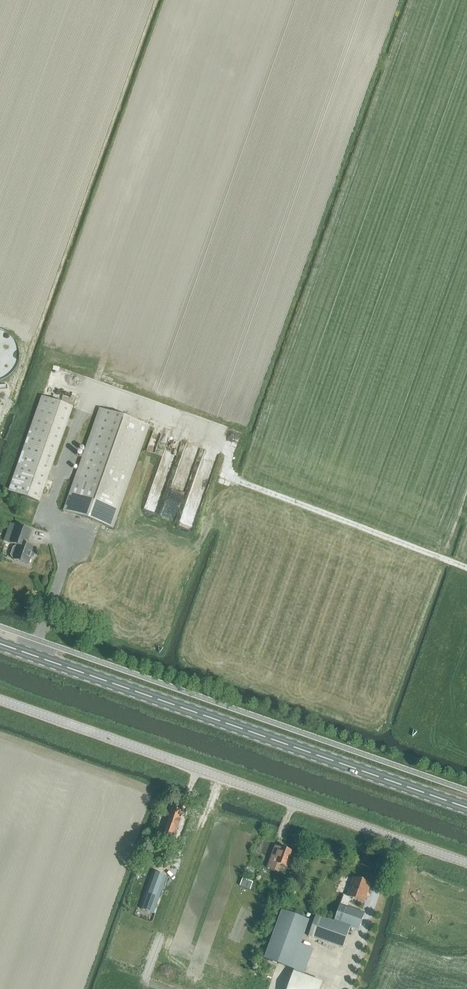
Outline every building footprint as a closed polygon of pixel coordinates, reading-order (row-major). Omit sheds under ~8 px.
[(9,492),(40,503),(73,408),(43,397),(9,492)] [(92,521),(114,529),(112,528),(148,426),(102,410),(78,477),(77,476),(64,511),(92,521)] [(178,451),(183,437),(176,435),(171,448),(178,451)] [(14,560),(29,565),(32,557),(34,558),(37,549),(27,545),(32,532),(17,526),(11,543),(19,546),(18,548),(16,547),(14,548),(11,556),(12,558),(15,558),(14,560)] [(163,835),(174,839),(178,828),(181,822),(180,821),(183,813),(172,809),(163,835)] [(290,861),(289,860),(292,852),(275,847),(267,869),(278,873),(280,866),(287,869),(288,865),(289,866),(290,861)] [(255,884),(257,876),(246,872),(244,881),(255,884)] [(166,878),(153,873),(140,909),(154,914),(154,913),(156,914),(157,909),(155,909),(166,878)] [(364,904),(371,885),(353,879),(347,897),(343,896),(334,921),(334,922),(316,916),(309,938),(343,949),(350,929),(359,932),(365,914),(348,907),(351,899),(364,904)] [(264,959),(305,973),(313,949),(301,944),(309,921),(282,911),(264,959)] [(323,982),(294,972),(288,988),(320,988),(323,982)]
